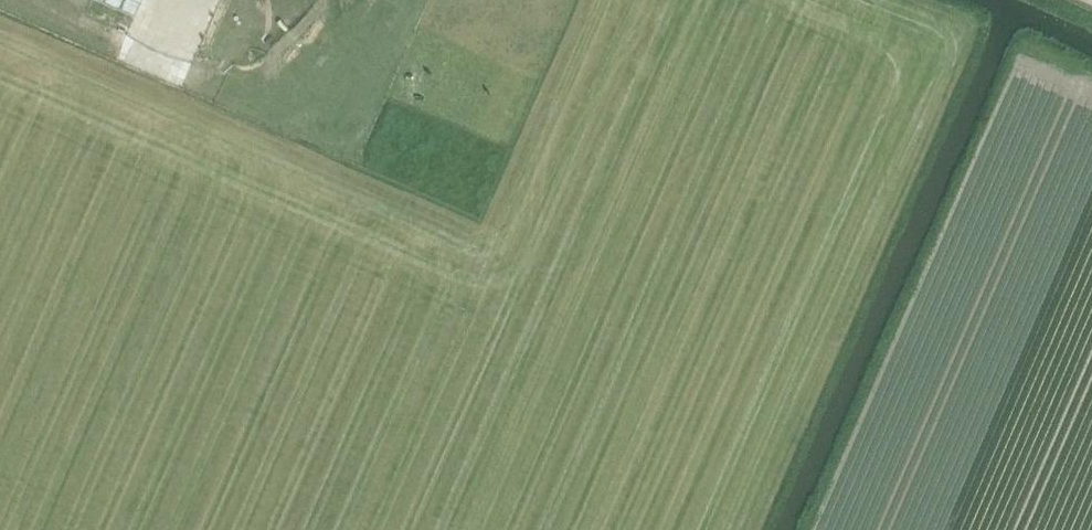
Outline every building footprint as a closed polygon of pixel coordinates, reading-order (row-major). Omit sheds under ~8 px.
[(129,11),(134,0),(104,0),(129,11)] [(101,19),(99,31),(120,35),(122,23),(101,19)]
